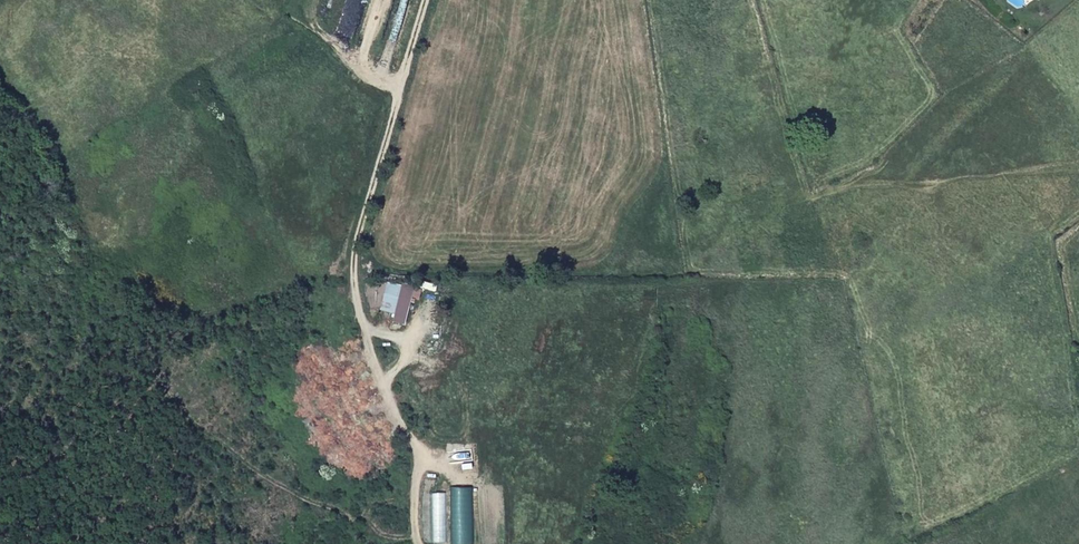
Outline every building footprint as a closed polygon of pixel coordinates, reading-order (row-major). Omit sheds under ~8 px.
[(450,487),(451,543),(474,543),(473,487),(450,487)]
